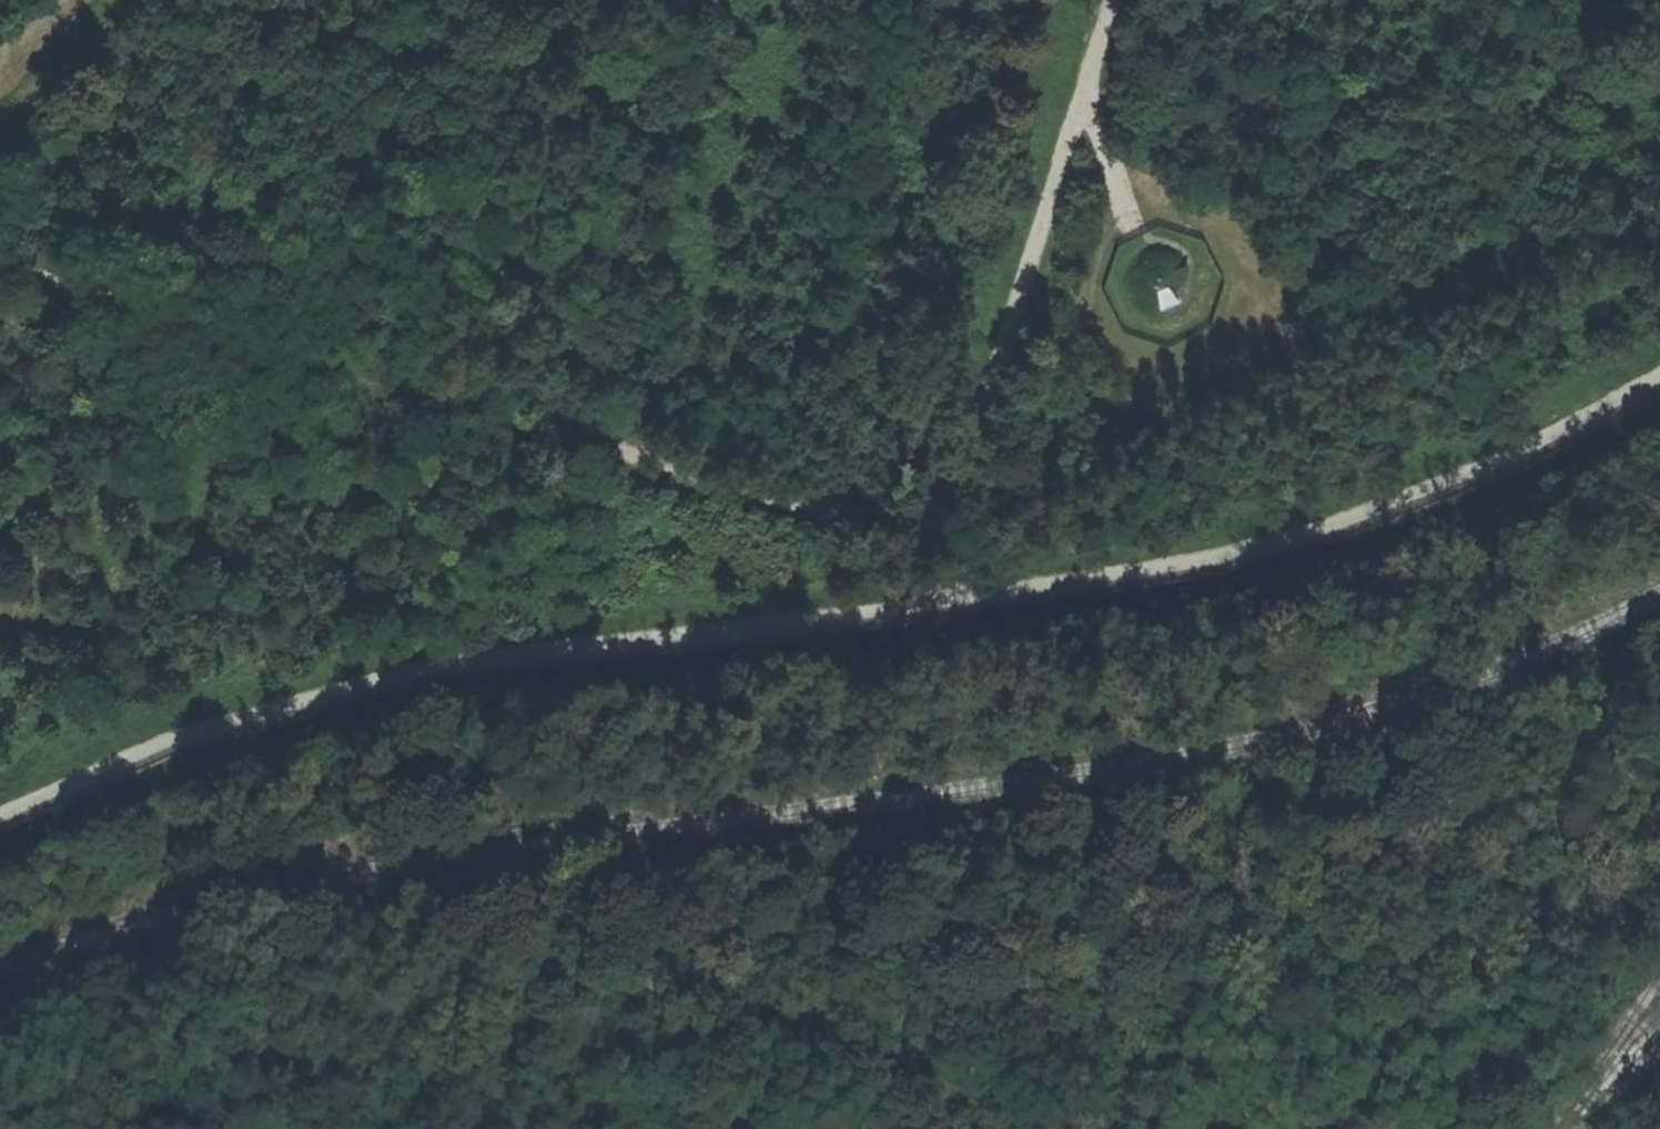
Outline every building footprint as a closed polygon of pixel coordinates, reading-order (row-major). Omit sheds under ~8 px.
[(1162,290),(1165,289),(1169,287),(1171,284),(1171,280),(1171,276),(1168,273),(1165,271),(1161,270),(1157,271),(1154,273),(1152,276),(1151,280),(1152,284),(1154,287),(1158,289),(1162,290)]
